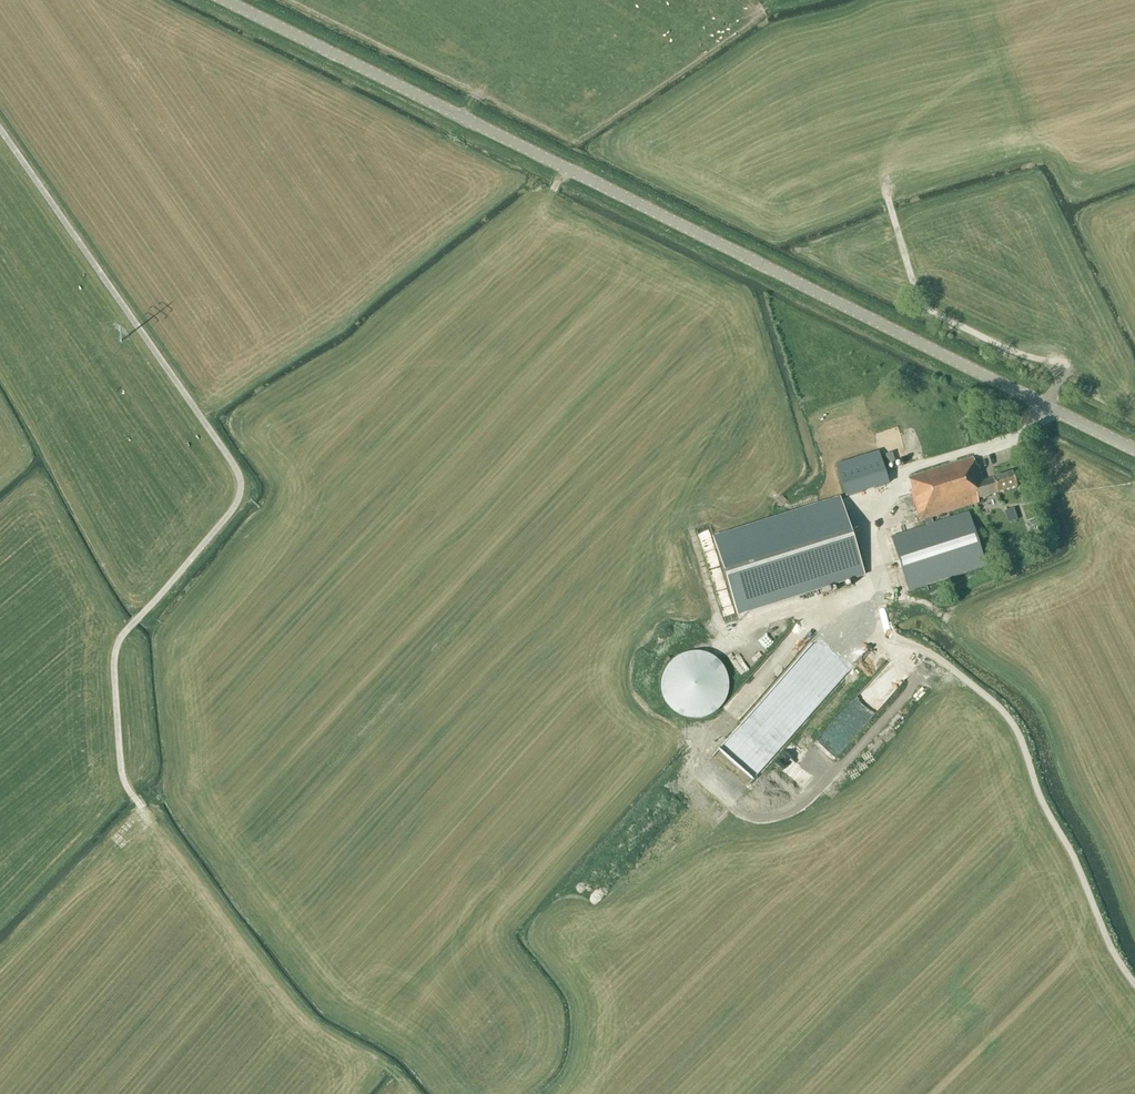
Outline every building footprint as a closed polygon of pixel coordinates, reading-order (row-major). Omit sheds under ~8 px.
[(888,484),(878,452),(836,465),(846,497),(888,484)] [(976,467),(973,458),(910,478),(913,490),(911,491),(920,521),(924,520),(926,526),(891,537),(908,591),(985,566),(968,512),(933,524),(932,518),(979,503),(978,499),(1017,487),(1013,472),(983,482),(979,466),(976,467)] [(839,497),(711,537),(736,617),(864,576),(839,497)] [(1015,508),(1005,511),(1007,523),(1018,521),(1015,508)] [(727,674),(726,672),(725,671),(724,669),(723,667),(721,664),(719,662),(718,660),(717,659),(714,657),(711,656),(710,655),(708,654),(705,653),(703,652),(700,652),(698,651),(695,651),(692,651),(689,652),(686,652),(683,653),(681,654),(678,656),(675,658),(672,660),(671,661),(669,663),(668,664),(667,665),(665,668),(664,671),(663,672),(663,674),(662,676),(662,678),(661,681),(661,682),(661,684),(661,685),(661,686),(661,688),(661,689),(662,692),(662,693),(662,695),(663,697),(664,699),(665,702),(666,703),(667,705),(669,706),(669,707),(672,710),(673,711),(675,712),(677,714),(679,715),(682,716),(685,717),(687,718),(689,718),(693,719),(696,719),(699,718),(702,718),(705,717),(707,717),(710,715),(713,714),(715,712),(716,711),(718,710),(719,709),(720,707),(722,705),(723,703),(725,701),(726,699),(726,697),(727,695),(727,694),(728,691),(728,689),(728,687),(728,686),(728,685),(728,683),(728,681),(728,679),(728,677),(727,675),(727,674)] [(116,833),(112,839),(122,847),(127,842),(116,833)]
